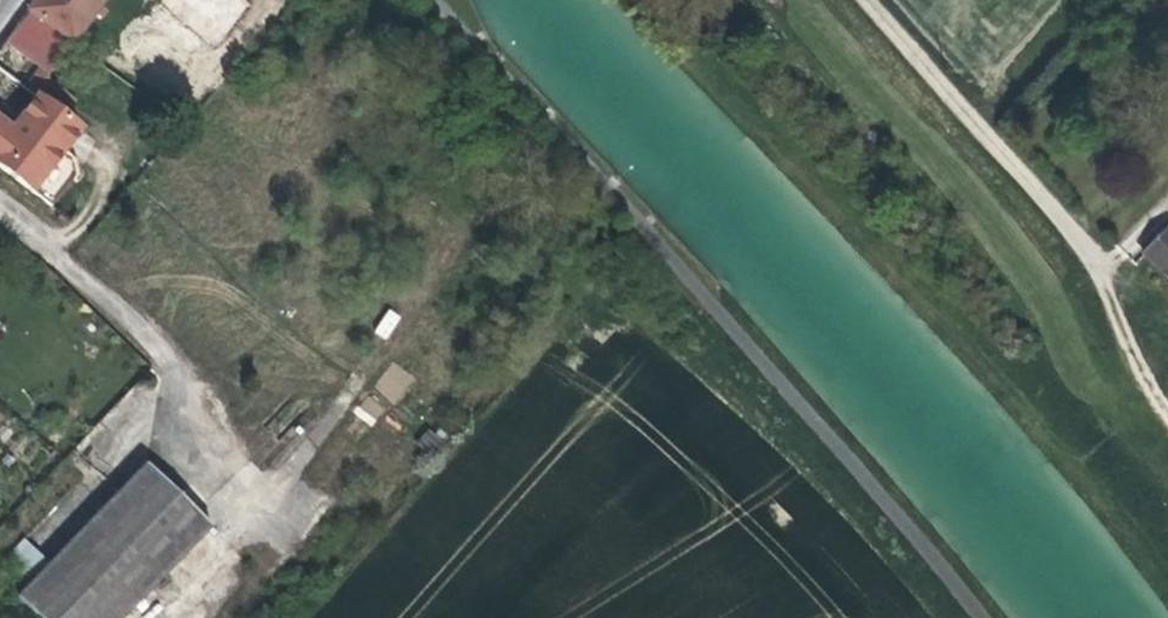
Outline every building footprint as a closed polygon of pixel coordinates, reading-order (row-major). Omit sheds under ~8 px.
[(29,3),(72,36),(95,7),(103,14),(109,7),(101,0),(31,0),(29,3)] [(0,44),(0,59),(38,88),(53,67),(76,39),(72,36),(29,3),(0,44)] [(53,67),(38,88),(58,104),(73,83),(53,67)] [(60,198),(83,167),(80,150),(65,139),(79,120),(58,104),(38,88),(16,118),(0,105),(0,151),(60,198)] [(1143,251),(1167,277),(1167,230),(1143,251)] [(388,340),(401,316),(387,308),(374,332),(388,340)] [(394,361),(372,385),(393,404),(415,380),(394,361)] [(371,396),(354,407),(366,424),(382,413),(371,396)] [(24,591),(52,617),(123,617),(216,519),(148,458),(24,591)] [(10,551),(27,570),(43,557),(26,537),(10,551)]
